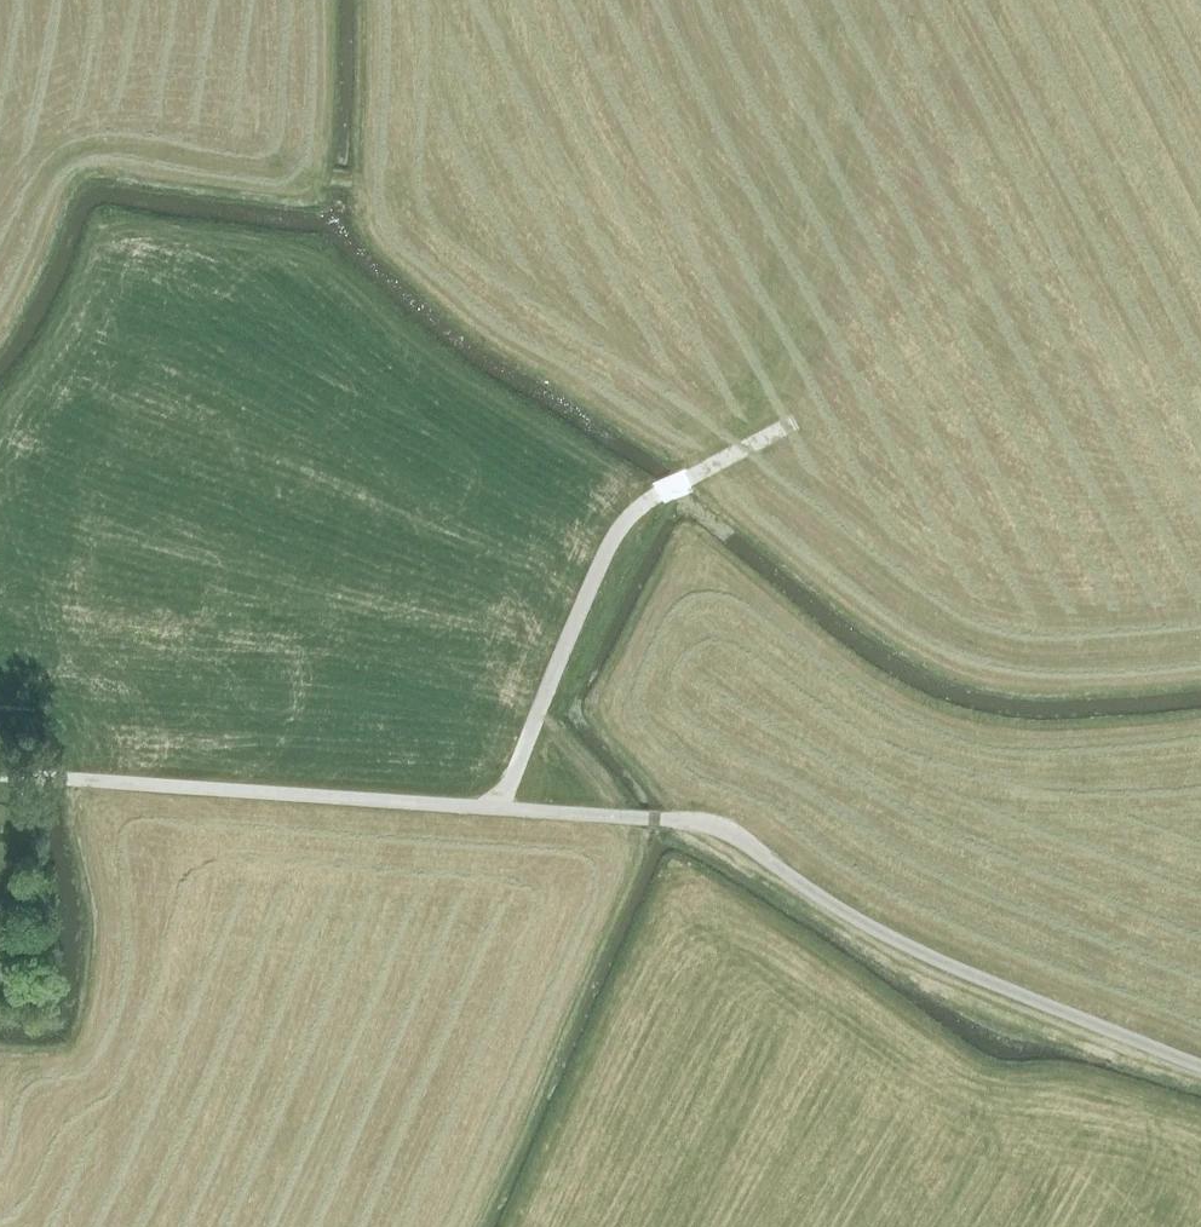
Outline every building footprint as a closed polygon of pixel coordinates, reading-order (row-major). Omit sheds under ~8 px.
[(4,978),(8,982),(13,981),(18,977),(17,971),(13,967),(7,967),(3,972),(4,978)]
